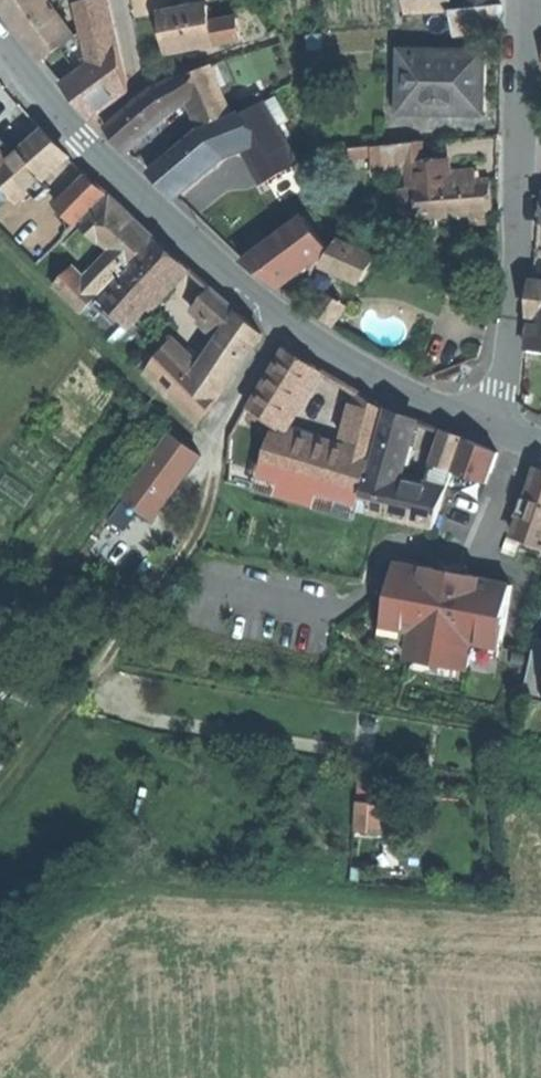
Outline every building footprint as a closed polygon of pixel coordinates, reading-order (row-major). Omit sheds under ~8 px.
[(52,0),(1,0),(45,60),(79,35),(52,0)] [(109,0),(85,0),(81,1),(89,35),(106,59),(97,66),(67,88),(80,102),(92,118),(130,89),(119,49),(109,0)] [(451,14),(451,11),(451,5),(445,5),(445,0),(421,2),(421,0),(401,0),(402,17),(451,14)] [(465,10),(492,8),(492,0),(465,0),(465,10)] [(209,2),(160,11),(164,32),(167,50),(216,41),(209,2)] [(465,10),(451,11),(451,14),(452,37),(499,34),(500,7),(492,8),(465,10)] [(89,35),(97,66),(106,59),(89,35)] [(437,116),(481,117),(482,87),(483,56),(400,53),(398,106),(437,107),(437,116)] [(157,88),(152,91),(171,114),(187,101),(198,127),(228,115),(208,67),(157,88)] [(114,143),(122,154),(171,114),(152,91),(104,131),(114,143)] [(227,118),(197,132),(218,157),(242,147),(275,129),(271,120),(267,113),(262,104),(229,122),(227,118)] [(437,117),(437,116),(437,107),(398,106),(391,106),(390,116),(437,117)] [(271,110),(267,113),(271,120),(275,118),(271,110)] [(43,129),(8,160),(0,167),(0,179),(13,193),(21,192),(26,192),(67,154),(55,141),(43,129)] [(290,169),(296,166),(275,129),(242,147),(263,184),(265,183),(290,169)] [(162,188),(170,197),(218,157),(197,132),(149,172),(162,188)] [(407,166),(415,166),(413,145),(363,149),(365,170),(407,166)] [(8,160),(0,152),(0,167),(8,160)] [(416,180),(415,166),(407,166),(408,180),(416,180)] [(297,181),(290,169),(265,183),(271,195),(297,181)] [(411,220),(433,218),(430,188),(473,185),(472,172),(426,175),(427,179),(416,180),(408,180),(411,220)] [(206,175),(185,194),(202,212),(222,193),(206,175)] [(109,193),(93,176),(47,220),(21,192),(13,193),(0,179),(0,228),(36,264),(109,193)] [(227,193),(233,204),(250,192),(238,184),(227,193)] [(430,188),(433,218),(490,214),(489,198),(487,184),(473,185),(430,188)] [(113,193),(86,222),(115,250),(130,265),(158,236),(134,213),(113,193)] [(284,204),(292,213),(301,205),(293,196),(284,204)] [(261,278),(274,288),(325,249),(302,218),(242,264),(261,278)] [(162,239),(106,299),(132,322),(142,314),(148,310),(147,309),(189,263),(162,239)] [(335,242),(321,265),(360,284),(375,261),(335,242)] [(102,295),(130,265),(115,250),(87,279),(74,266),(57,284),(85,312),(102,295)] [(200,302),(228,329),(231,332),(247,316),(229,299),(215,286),(200,302)] [(528,317),(540,318),(540,287),(531,286),(528,317)] [(143,317),(142,314),(132,322),(106,299),(102,295),(85,312),(122,347),(138,332),(138,327),(143,322),(143,317)] [(312,315),(331,329),(345,308),(326,296),(312,315)] [(145,370),(201,425),(266,333),(247,316),(231,332),(228,329),(202,364),(176,337),(145,370)] [(528,317),(527,331),(525,352),(540,354),(540,318),(528,317)] [(250,410),(279,429),(316,372),(286,353),(250,410)] [(357,396),(349,391),(340,405),(359,413),(346,457),(269,435),(262,460),(258,473),(262,474),(355,503),(358,504),(367,473),(384,412),(357,396)] [(402,419),(384,412),(367,473),(399,481),(413,423),(402,419)] [(444,433),(433,466),(451,473),(463,441),(444,433)] [(153,518),(200,455),(173,434),(125,497),(153,518)] [(465,442),(457,463),(483,473),(488,475),(496,454),(480,448),(465,442)] [(250,471),(258,473),(262,460),(254,458),(250,471)] [(453,473),(479,483),(483,473),(457,463),(453,473)] [(433,466),(426,488),(444,492),(451,473),(433,466)] [(512,539),(533,546),(540,549),(540,473),(536,471),(512,539)] [(426,488),(399,481),(367,473),(358,504),(356,515),(429,531),(444,492),(426,488)] [(349,523),(355,503),(262,474),(255,494),(349,523)] [(512,557),(516,544),(505,540),(500,553),(512,557)] [(533,546),(528,560),(540,564),(540,549),(533,546)] [(497,651),(508,588),(457,579),(455,594),(441,591),(443,576),(392,567),(381,629),(409,634),(404,663),(462,673),(467,645),(497,651)] [(520,700),(540,705),(540,643),(534,642),(520,700)] [(352,804),(350,828),(373,830),(375,806),(352,804)]
